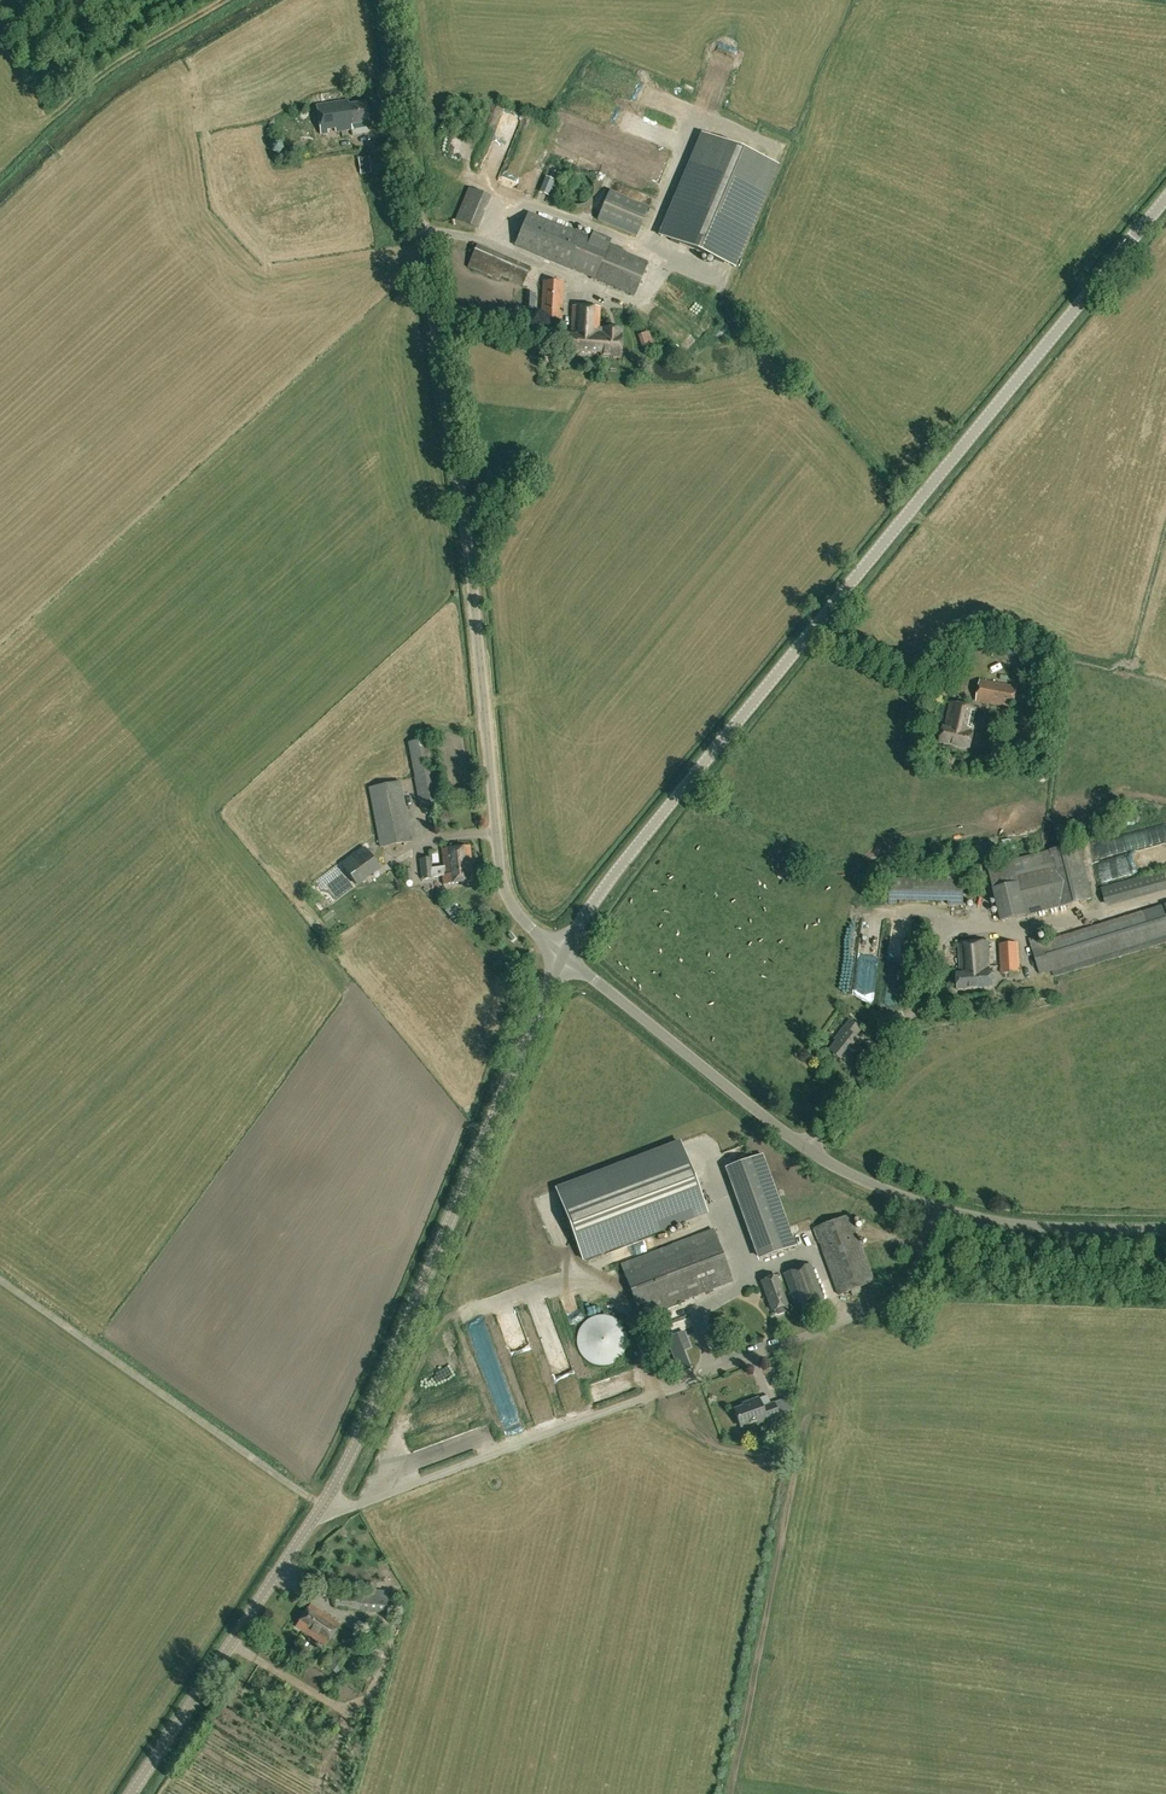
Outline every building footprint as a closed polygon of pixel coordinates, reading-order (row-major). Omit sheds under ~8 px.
[(353,130),(352,126),(369,123),(365,103),(348,106),(348,102),(317,107),(322,135),(353,130)] [(703,134),(660,236),(734,266),(777,165),(703,134)] [(464,141),(455,140),(453,155),(462,156),(464,141)] [(373,160),(365,162),(368,179),(376,177),(373,160)] [(555,181),(546,178),(540,193),(549,196),(555,181)] [(461,219),(482,228),(495,197),(474,188),(461,219)] [(637,236),(649,207),(609,190),(597,220),(637,236)] [(528,212),(514,245),(633,296),(647,264),(620,252),(621,249),(609,244),(610,240),(593,232),(590,239),(528,212)] [(473,255),(468,267),(500,282),(502,277),(522,286),(530,268),(477,245),(477,246),(473,244),(469,253),(473,255)] [(561,322),(564,283),(535,281),(534,293),(542,294),(541,321),(561,322)] [(601,308),(573,306),(571,335),(568,335),(567,352),(601,354),(601,357),(621,358),(622,336),(620,336),(621,330),(599,329),(601,308)] [(646,345),(655,342),(651,328),(642,331),(646,345)] [(976,701),(1013,709),(1017,688),(980,681),(976,701)] [(972,733),(973,729),(972,729),(976,713),(977,713),(978,709),(951,703),(945,727),(944,727),(941,742),(970,749),(973,733),(972,733)] [(408,743),(422,808),(441,804),(427,739),(408,743)] [(401,781),(368,788),(378,839),(380,848),(413,841),(401,781)] [(1165,842),(1165,826),(1096,844),(1100,859),(1165,842)] [(988,867),(1002,921),(1093,898),(1079,844),(988,867)] [(422,879),(433,878),(442,877),(443,885),(474,881),(470,847),(442,850),(444,867),(431,868),(430,858),(420,859),(422,879)] [(365,848),(341,865),(357,886),(381,869),(365,848)] [(1147,869),(1155,867),(1152,855),(1145,857),(1147,869)] [(412,868),(403,869),(404,881),(413,880),(412,868)] [(1108,909),(1165,893),(1165,870),(1165,868),(1101,886),(1108,909)] [(890,878),(889,904),(897,904),(897,900),(948,901),(948,906),(963,906),(964,879),(890,878)] [(1165,905),(1043,942),(1041,935),(1029,939),(1040,975),(1052,971),(1054,978),(1165,943),(1165,905)] [(961,973),(957,973),(958,990),(993,987),(992,970),(991,970),(991,967),(989,941),(958,944),(961,973)] [(1020,973),(1019,943),(1000,944),(1001,974),(1020,973)] [(871,970),(882,971),(885,953),(874,952),(871,970)] [(872,976),(872,992),(864,992),(864,998),(878,999),(879,977),(872,976)] [(981,1011),(995,1017),(1003,1000),(989,994),(981,1011)] [(847,1030),(830,1050),(845,1062),(862,1042),(856,1037),(862,1029),(851,1020),(845,1028),(847,1030)] [(582,1258),(706,1211),(681,1141),(556,1186),(582,1258)] [(761,1258),(795,1246),(762,1154),(727,1167),(761,1258)] [(814,1228),(838,1294),(874,1282),(850,1216),(814,1228)] [(811,1221),(795,1224),(796,1229),(812,1226),(811,1221)] [(621,1265),(641,1317),(733,1282),(714,1230),(621,1265)] [(796,1310),(824,1300),(811,1264),(783,1274),(796,1310)] [(788,1309),(786,1306),(787,1305),(776,1276),(762,1282),(773,1311),(774,1311),(775,1314),(778,1315),(786,1312),(788,1309)] [(578,1349),(581,1355),(586,1360),(592,1363),(598,1365),(605,1365),(611,1363),(617,1360),(622,1355),(625,1349),(627,1343),(627,1336),(625,1330),(621,1324),(616,1319),(609,1316),(602,1315),(595,1316),(589,1318),(583,1323),(579,1328),(577,1335),(577,1342),(578,1349)] [(762,1407),(758,1398),(750,1401),(751,1404),(734,1410),(740,1428),(758,1421),(758,1423),(778,1416),(774,1403),(762,1407)] [(337,1594),(336,1608),(359,1611),(361,1597),(337,1594)] [(383,1612),(384,1596),(365,1595),(364,1610),(383,1612)] [(296,1627),(325,1646),(340,1624),(311,1605),(296,1627)]
